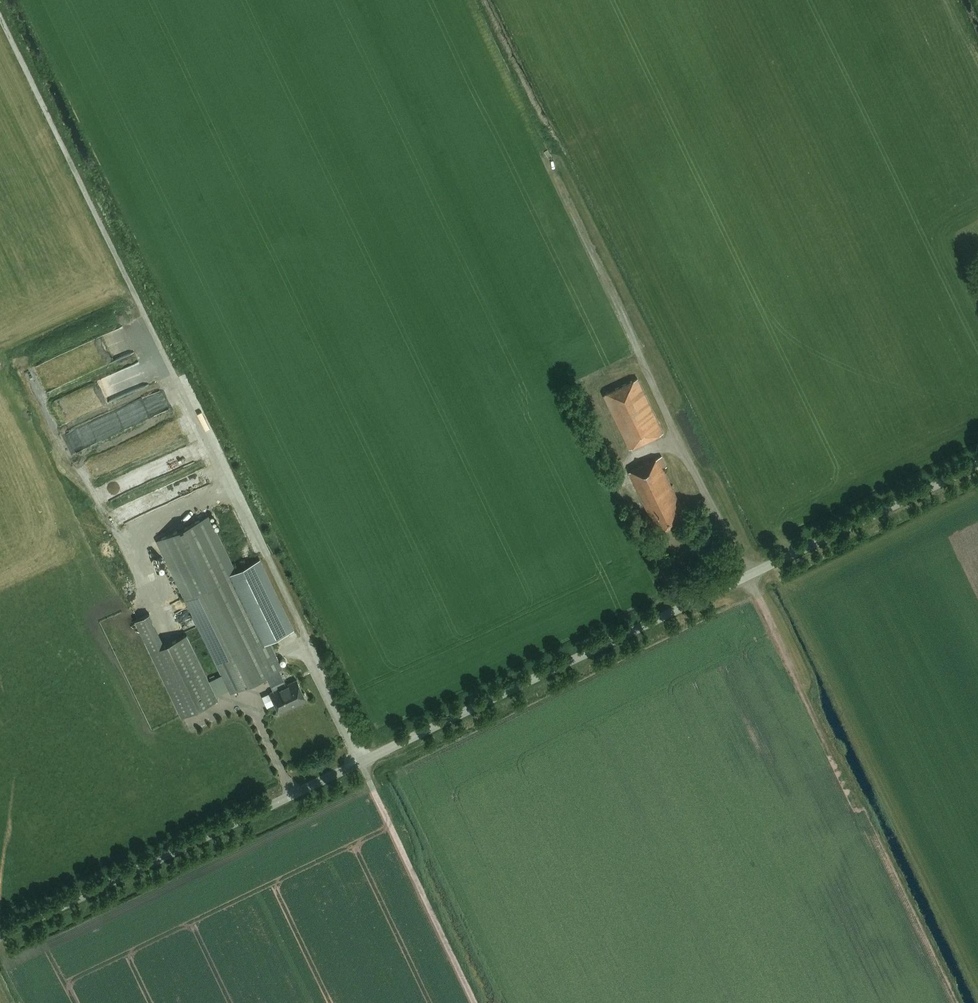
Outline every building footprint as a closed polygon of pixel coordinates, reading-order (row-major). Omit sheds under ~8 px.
[(638,378),(603,395),(629,449),(664,433),(638,378)] [(166,475),(165,471),(206,459),(202,445),(168,454),(171,464),(158,467),(160,473),(149,476),(150,479),(166,475)] [(686,517),(663,468),(667,467),(662,457),(629,472),(634,482),(657,531),(686,517)] [(260,561),(236,572),(209,516),(157,541),(184,597),(230,693),(266,676),(274,692),(271,693),(280,711),(297,703),(298,704),(306,700),(305,698),(306,696),(305,693),(303,692),(297,681),(287,685),(279,670),(282,668),(279,661),(289,656),(279,637),(293,630),(260,561)] [(172,604),(175,613),(188,608),(184,599),(172,604)] [(150,614),(136,621),(182,717),(218,699),(187,635),(165,646),(150,614)]
